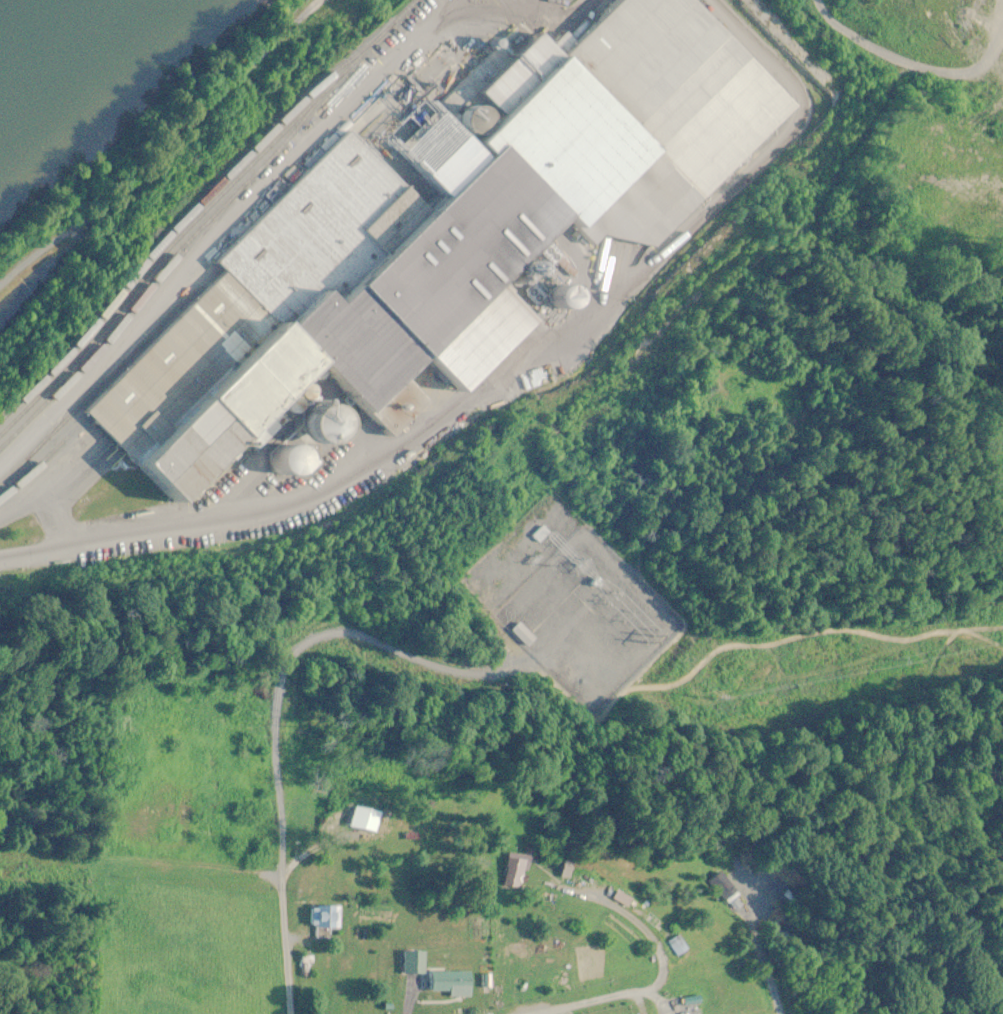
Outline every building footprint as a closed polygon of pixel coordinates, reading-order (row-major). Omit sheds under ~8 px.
[(90,417),(132,459),(162,473),(194,504),(265,433),(309,419),(322,406),(381,415),(427,369),(455,373),(457,373),(479,350),(520,337),(530,325),(517,285),(568,233),(660,247),(801,105),(695,0),(609,0),(560,49),(537,25),(506,35),(442,100),(446,78),(428,84),(423,69),(414,67),(413,75),(410,75),(80,407),(90,417)] [(513,631),(527,648),(536,640),(522,623),(513,631)] [(426,837),(426,825),(380,825),(380,837),(426,837)] [(572,862),(559,861),(558,878),(572,879),(572,862)] [(709,881),(715,892),(727,886),(721,874),(709,881)] [(341,906),(310,906),(310,930),(341,930),(341,906)] [(673,959),(687,951),(678,936),(664,944),(673,959)] [(425,974),(425,952),(404,952),(404,974),(425,974)] [(429,996),(473,996),(473,972),(429,972),(429,996)]
